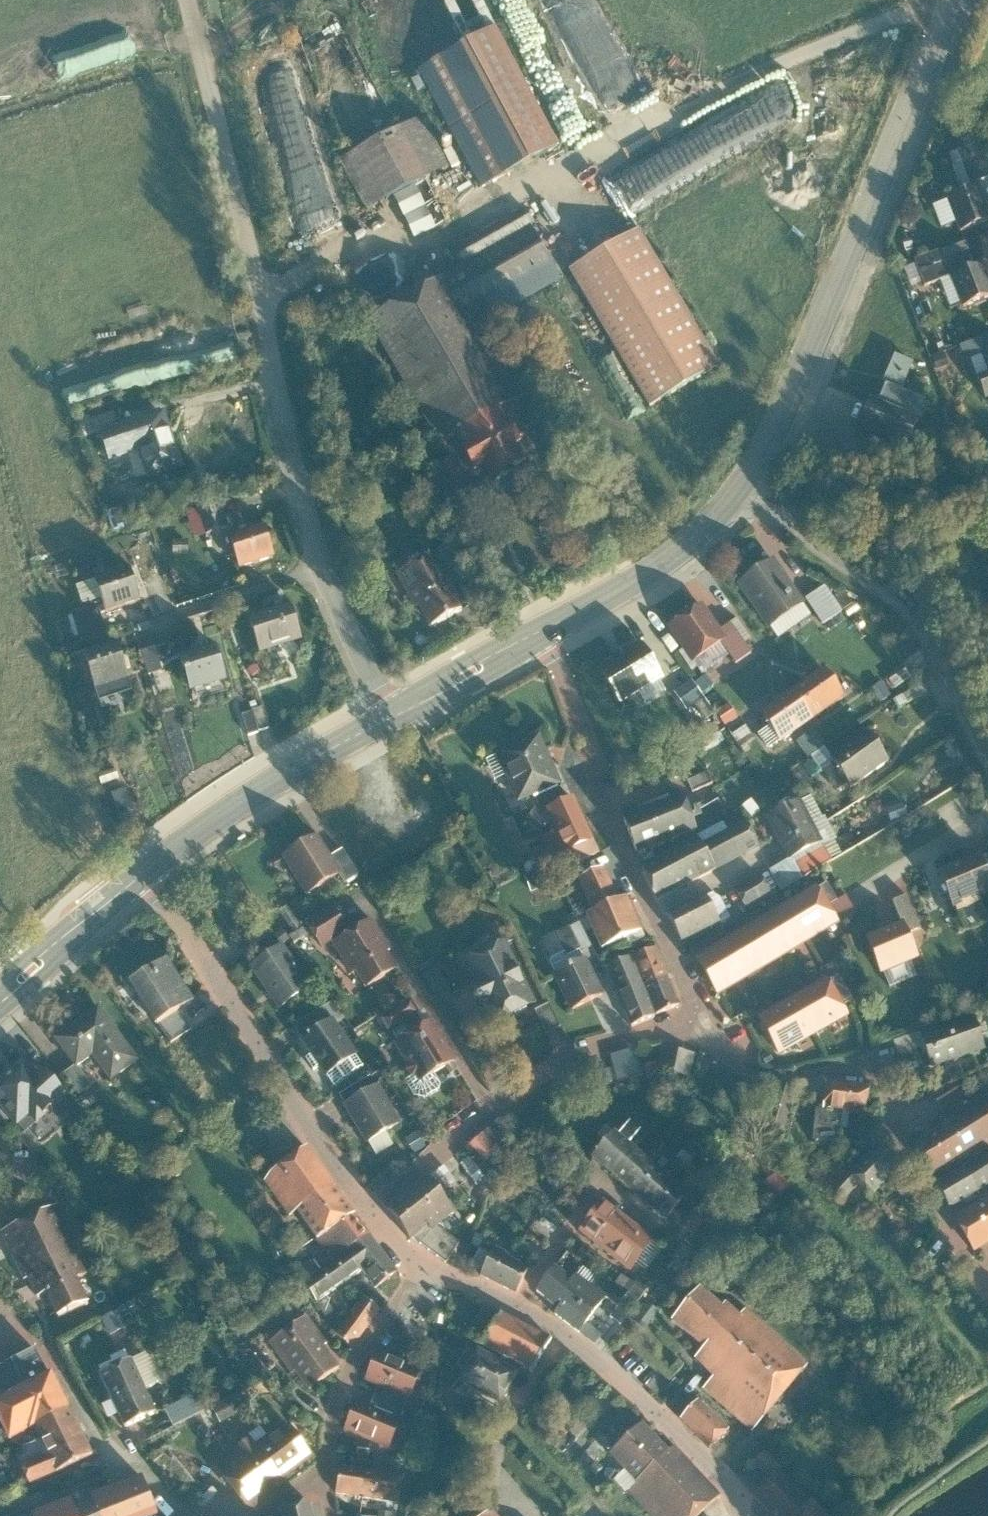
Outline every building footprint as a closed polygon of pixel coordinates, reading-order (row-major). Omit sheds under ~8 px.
[(468,41),(499,25),(486,0),(447,0),(468,41)] [(557,148),(494,29),(419,69),(482,188),(557,148)] [(421,119),(338,163),(363,210),(397,192),(421,237),(447,222),(425,179),(446,166),(421,119)] [(969,191),(976,188),(974,183),(987,178),(987,173),(977,144),(956,152),(969,191)] [(619,188),(588,193),(592,216),(622,210),(619,188)] [(944,200),(956,234),(987,223),(987,221),(976,188),(969,191),(944,200)] [(462,268),(367,322),(432,435),(436,432),(444,445),(451,440),(473,479),(481,474),(489,488),(527,465),(498,415),(533,391),(481,311),(553,268),(530,229),(534,226),(525,210),(452,252),(462,268)] [(719,366),(640,230),(571,270),(650,406),(719,366)] [(949,278),(965,272),(958,256),(941,262),(938,253),(912,263),(922,289),(949,278)] [(979,267),(965,272),(949,278),(961,309),(987,298),(987,289),(979,267)] [(987,352),(987,338),(987,337),(957,348),(963,364),(980,357),(979,355),(987,352)] [(979,355),(980,357),(986,375),(975,380),(983,402),(987,400),(987,352),(979,355)] [(882,386),(885,387),(879,405),(920,420),(926,403),(901,393),(913,363),(894,356),(882,386)] [(879,405),(870,401),(859,429),(909,448),(920,420),(879,405)] [(162,416),(95,437),(104,465),(136,455),(145,481),(181,470),(162,416)] [(453,494),(473,482),(457,455),(437,467),(453,494)] [(222,505),(204,511),(209,530),(228,524),(222,505)] [(268,526),(234,537),(243,567),(278,556),(268,526)] [(462,610),(434,556),(400,574),(428,628),(462,610)] [(805,600),(775,556),(738,581),(768,625),(805,600)] [(98,579),(106,609),(142,599),(133,570),(98,579)] [(836,615),(819,590),(806,598),(823,623),(836,615)] [(721,627),(702,600),(668,624),(694,659),(721,640),(727,635),(721,627)] [(295,604),(251,620),(263,652),(307,636),(295,604)] [(101,610),(76,618),(82,636),(107,628),(101,610)] [(731,621),(721,627),(727,635),(721,640),(737,662),(753,650),(731,621)] [(125,645),(87,655),(99,697),(136,687),(125,645)] [(156,646),(143,650),(151,672),(164,667),(156,646)] [(219,646),(182,658),(193,690),(230,678),(219,646)] [(642,646),(600,670),(617,700),(659,677),(642,646)] [(823,668),(794,688),(813,716),(843,696),(823,668)] [(687,707),(707,697),(697,677),(677,686),(687,707)] [(762,709),(782,738),(813,716),(794,688),(762,709)] [(266,706),(254,710),(261,730),(272,727),(266,706)] [(261,730),(254,710),(243,713),(250,734),(261,730)] [(798,739),(811,757),(829,744),(817,726),(798,739)] [(830,754),(851,785),(889,760),(869,729),(830,754)] [(566,782),(545,732),(499,751),(520,801),(534,795),(560,784),(566,782)] [(565,797),(560,784),(534,795),(539,805),(539,806),(565,797)] [(124,824),(140,821),(132,786),(117,789),(124,824)] [(684,793),(655,804),(668,839),(698,827),(684,793)] [(561,831),(546,837),(558,869),(602,852),(579,796),(552,808),(561,831)] [(802,798),(767,815),(789,860),(824,843),(802,798)] [(638,851),(668,839),(655,804),(624,816),(638,851)] [(539,806),(539,805),(516,816),(527,841),(550,831),(539,806)] [(746,819),(643,873),(657,900),(760,846),(746,819)] [(323,832),(285,856),(309,894),(343,873),(346,871),(336,854),(323,832)] [(345,849),(336,854),(346,871),(343,873),(349,882),(362,874),(345,849)] [(940,876),(954,909),(987,895),(987,871),(983,858),(940,876)] [(583,880),(597,912),(625,902),(609,869),(583,880)] [(760,875),(735,889),(747,912),(773,897),(760,875)] [(818,888),(788,905),(810,943),(840,925),(818,888)] [(707,895),(669,915),(683,941),(721,922),(707,895)] [(894,901),(905,924),(909,934),(922,929),(907,895),(894,901)] [(631,898),(625,902),(597,912),(593,915),(608,948),(647,930),(631,898)] [(788,905),(757,923),(779,960),(810,943),(788,905)] [(339,908),(310,926),(323,947),(352,929),(339,908)] [(373,920),(337,943),(355,971),(359,969),(370,988),(399,969),(388,950),(391,948),(373,920)] [(757,923),(728,939),(749,977),(779,960),(757,923)] [(583,924),(562,934),(572,956),(593,945),(583,924)] [(905,924),(867,940),(882,975),(919,959),(909,934),(905,924)] [(728,939),(696,957),(718,995),(749,977),(728,939)] [(539,1005),(510,942),(467,961),(496,1025),(539,1005)] [(286,943),(252,965),(281,1008),(315,986),(286,943)] [(659,949),(637,958),(649,985),(670,976),(659,949)] [(590,958),(557,975),(576,1012),(609,995),(590,958)] [(649,985),(637,958),(611,968),(622,996),(649,985)] [(170,959),(134,981),(160,1023),(196,1000),(170,959)] [(434,961),(420,969),(437,997),(450,990),(434,961)] [(670,976),(649,985),(660,1013),(682,1004),(670,976)] [(832,980),(796,1000),(816,1035),(852,1015),(832,980)] [(660,1013),(649,985),(622,996),(634,1024),(660,1013)] [(386,1017),(395,1032),(422,1016),(413,1000),(386,1017)] [(796,1000),(760,1021),(781,1056),(816,1035),(796,1000)] [(562,1027),(551,1004),(536,1011),(547,1034),(562,1027)] [(141,1061),(101,1006),(56,1038),(79,1068),(94,1055),(113,1081),(141,1061)] [(296,1028),(304,1040),(338,1018),(330,1006),(296,1028)] [(974,1016),(922,1034),(934,1068),(986,1051),(974,1016)] [(361,1054),(338,1018),(304,1040),(327,1075),(361,1054)] [(438,1021),(398,1043),(421,1085),(461,1063),(438,1021)] [(696,1053),(664,1047),(659,1069),(692,1076),(696,1053)] [(0,1083),(0,1106),(20,1127),(33,1116),(41,1124),(73,1096),(46,1068),(40,1073),(26,1059),(0,1083)] [(342,1095),(348,1105),(381,1086),(374,1075),(342,1095)] [(844,1083),(827,1081),(824,1109),(841,1111),(844,1083)] [(784,1137),(798,1089),(776,1083),(768,1111),(752,1107),(746,1126),(784,1137)] [(861,1085),(844,1083),(841,1111),(858,1113),(861,1085)] [(958,1085),(934,1098),(940,1108),(963,1095),(958,1085)] [(381,1086),(348,1105),(371,1144),(404,1125),(381,1086)] [(944,1116),(949,1124),(913,1145),(934,1176),(968,1155),(973,1162),(987,1153),(987,1088),(944,1116)] [(616,1129),(592,1158),(667,1221),(691,1192),(675,1179),(686,1166),(675,1157),(665,1170),(658,1164),(668,1152),(658,1143),(647,1156),(631,1142),(643,1127),(631,1117),(620,1131),(616,1129)] [(499,1119),(472,1144),(486,1158),(512,1133),(499,1119)] [(420,1131),(409,1137),(417,1151),(428,1144),(420,1131)] [(877,1145),(833,1189),(845,1200),(860,1184),(871,1194),(899,1166),(877,1145)] [(359,1214),(310,1147),(273,1174),(322,1241),(359,1214)] [(472,1155),(463,1161),(479,1184),(488,1178),(472,1155)] [(937,1186),(951,1208),(987,1185),(987,1155),(937,1186)] [(837,1158),(817,1180),(829,1190),(849,1168),(837,1158)] [(767,1178),(776,1193),(792,1185),(784,1169),(767,1178)] [(430,1177),(388,1210),(411,1240),(413,1238),(429,1226),(432,1230),(438,1226),(455,1213),(430,1177)] [(955,1216),(976,1252),(987,1245),(987,1197),(955,1216)] [(655,1239),(603,1201),(579,1233),(631,1272),(655,1239)] [(92,1272),(59,1204),(6,1230),(39,1298),(49,1293),(61,1318),(94,1304),(81,1278),(92,1272)] [(359,1214),(322,1241),(338,1263),(358,1248),(375,1236),(359,1214)] [(384,1284),(401,1272),(375,1236),(358,1248),(372,1269),(384,1284)] [(311,1283),(324,1303),(372,1269),(358,1248),(338,1263),(311,1283)] [(532,1267),(496,1249),(482,1277),(518,1295),(532,1267)] [(556,1314),(579,1333),(606,1298),(576,1275),(572,1279),(555,1267),(536,1292),(558,1311),(556,1314)] [(644,1297),(649,1291),(638,1283),(613,1314),(624,1324),(631,1315),(645,1327),(659,1310),(644,1297)] [(715,1377),(703,1390),(751,1433),(811,1366),(747,1311),(742,1316),(726,1303),(723,1307),(702,1289),(672,1321),(706,1349),(696,1361),(715,1377)] [(356,1348),(383,1310),(366,1298),(339,1336),(356,1348)] [(552,1337),(487,1304),(471,1335),(537,1368),(552,1337)] [(105,1317),(111,1333),(127,1328),(122,1312),(105,1317)] [(309,1318),(272,1344),(295,1375),(298,1373),(313,1394),(345,1366),(309,1318)] [(467,1354),(458,1368),(465,1372),(460,1380),(500,1404),(518,1372),(478,1350),(473,1358),(467,1354)] [(426,1370),(381,1352),(368,1383),(379,1388),(410,1400),(413,1402),(426,1370)] [(37,1353),(0,1370),(0,1422),(10,1444),(37,1431),(50,1456),(23,1467),(31,1486),(96,1457),(54,1374),(50,1376),(37,1353)] [(157,1414),(133,1360),(101,1374),(125,1429),(157,1414)] [(371,1407),(402,1420),(410,1400),(379,1388),(371,1407)] [(175,1427),(206,1412),(197,1394),(166,1409),(175,1427)] [(214,1406),(223,1424),(240,1415),(231,1398),(214,1406)] [(730,1428),(698,1400),(680,1421),(711,1449),(730,1428)] [(371,1407),(360,1402),(347,1433),(392,1452),(405,1421),(402,1420),(371,1407)] [(628,1493),(650,1515),(698,1515),(721,1495),(677,1448),(672,1453),(643,1422),(609,1455),(637,1484),(628,1493)] [(252,1513),(281,1491),(277,1486),(315,1458),(291,1426),(253,1454),(248,1447),(220,1468),(252,1513)] [(375,1458),(373,1470),(400,1474),(402,1462),(375,1458)] [(342,1465),(339,1480),(404,1490),(406,1475),(400,1474),(373,1470),(342,1465)] [(753,1495),(774,1515),(826,1515),(779,1469),(753,1495)] [(10,1479),(4,1473),(0,1477),(0,1489),(10,1479)] [(143,1479),(120,1488),(130,1515),(157,1515),(143,1479)] [(401,1505),(404,1490),(339,1480),(337,1495),(401,1505)] [(94,1497),(101,1515),(130,1515),(120,1488),(94,1497)] [(74,1505),(78,1515),(101,1515),(94,1497),(74,1505)] [(53,1512),(55,1515),(78,1515),(74,1505),(53,1512)] [(312,1506),(282,1513),(283,1515),(315,1515),(312,1506)]
